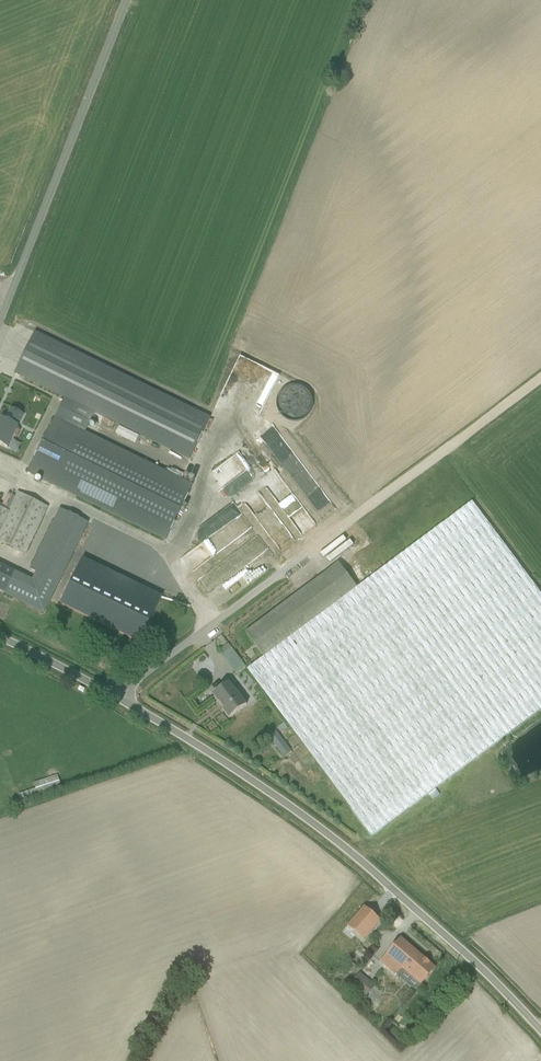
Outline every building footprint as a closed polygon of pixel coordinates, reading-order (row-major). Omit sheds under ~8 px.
[(26,475),(165,543),(192,487),(84,434),(95,410),(192,458),(212,418),(37,332),(14,377),(62,401),(26,475)] [(467,466),(463,469),(477,486),(480,483),(467,466)] [(47,509),(16,495),(8,512),(0,508),(0,543),(25,555),(47,509)] [(358,588),(265,657),(247,670),(370,835),(540,708),(540,598),(472,504),(358,588)] [(234,524),(246,519),(241,510),(230,515),(234,524)] [(58,585),(88,525),(60,511),(30,571),(36,575),(58,585)] [(222,535),(229,549),(236,544),(234,540),(230,542),(222,528),(211,533),(214,539),(222,535)] [(261,561),(273,553),(263,539),(233,559),(253,589),(272,576),(261,561)] [(394,545),(379,554),(383,559),(397,550),(394,545)] [(262,657),(357,587),(340,564),(246,634),(262,657)] [(1,591),(9,573),(0,569),(0,591),(1,591)] [(58,585),(36,575),(34,580),(15,572),(5,595),(45,613),(58,585)] [(228,721),(246,707),(228,684),(210,698),(228,721)] [(288,726),(282,731),(288,739),(294,734),(288,726)] [(279,751),(289,745),(282,734),(273,739),(279,751)] [(352,927),(371,944),(386,926),(367,910),(352,927)] [(416,994),(436,971),(398,939),(379,961),(416,994)] [(362,976),(355,988),(373,999),(380,987),(362,976)]
